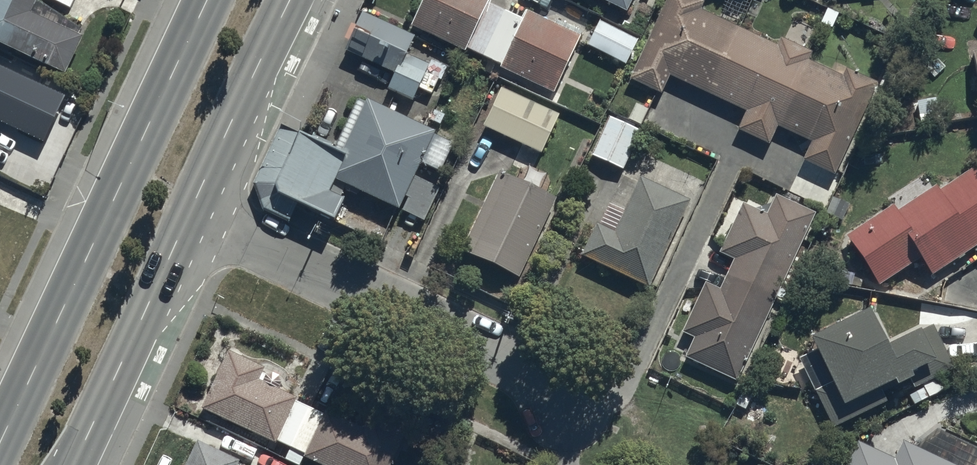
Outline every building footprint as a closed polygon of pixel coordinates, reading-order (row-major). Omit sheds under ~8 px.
[(36,3),(37,0),(0,0),(0,47),(64,77),(81,42),(76,40),(79,33),(36,3)] [(410,29),(466,55),(468,51),(501,67),(499,71),(553,97),(579,42),(525,15),(521,24),(487,8),(491,0),(424,0),(410,29)] [(626,15),(633,0),(595,0),(626,15)] [(690,0),(667,0),(630,81),(663,96),(670,80),(746,115),(737,133),(769,147),(776,132),(810,147),(803,162),(833,176),(874,87),(844,73),(841,78),(806,62),(809,56),(778,42),(776,48),(699,13),(702,6),(690,0)] [(363,15),(345,55),(395,78),(388,93),(413,104),(419,91),(430,97),(438,81),(440,82),(445,70),(430,63),(428,65),(407,56),(415,39),(363,15)] [(599,25),(587,49),(625,67),(637,44),(599,25)] [(42,146),(63,102),(0,72),(0,126),(42,146)] [(500,91),(482,129),(541,157),(559,119),(500,91)] [(435,137),(367,105),(366,107),(356,103),(332,157),(278,132),(253,188),(262,214),(290,227),(297,211),(335,229),(346,205),(330,198),(336,186),(400,215),(401,213),(423,223),(438,191),(416,181),(422,167),(439,175),(452,148),(433,140),(435,137)] [(606,120),(589,157),(622,172),(639,135),(606,120)] [(896,214),(893,209),(846,238),(877,287),(920,260),(930,277),(976,248),(976,180),(972,172),(938,194),(935,189),(896,214)] [(499,176),(461,253),(518,281),(556,204),(499,176)] [(609,208),(599,229),(596,228),(581,259),(649,291),(689,206),(638,182),(624,214),(609,208)] [(736,385),(813,218),(774,200),(765,218),(742,208),(719,256),(732,262),(717,294),(704,287),(681,336),(693,342),(684,361),(736,385)] [(813,355),(797,362),(813,396),(817,395),(832,429),(952,376),(932,330),(881,353),(866,317),(808,343),(813,355)] [(302,460),(314,464),(393,464),(406,437),(370,421),(363,435),(278,395),(281,387),(278,380),(271,377),(265,379),(261,387),(255,384),(262,370),(228,354),(201,412),(267,443),(264,451),(293,464),(300,464),(302,460)] [(187,464),(240,464),(197,444),(187,464)] [(856,444),(847,464),(942,464),(900,446),(893,461),(856,444)]
